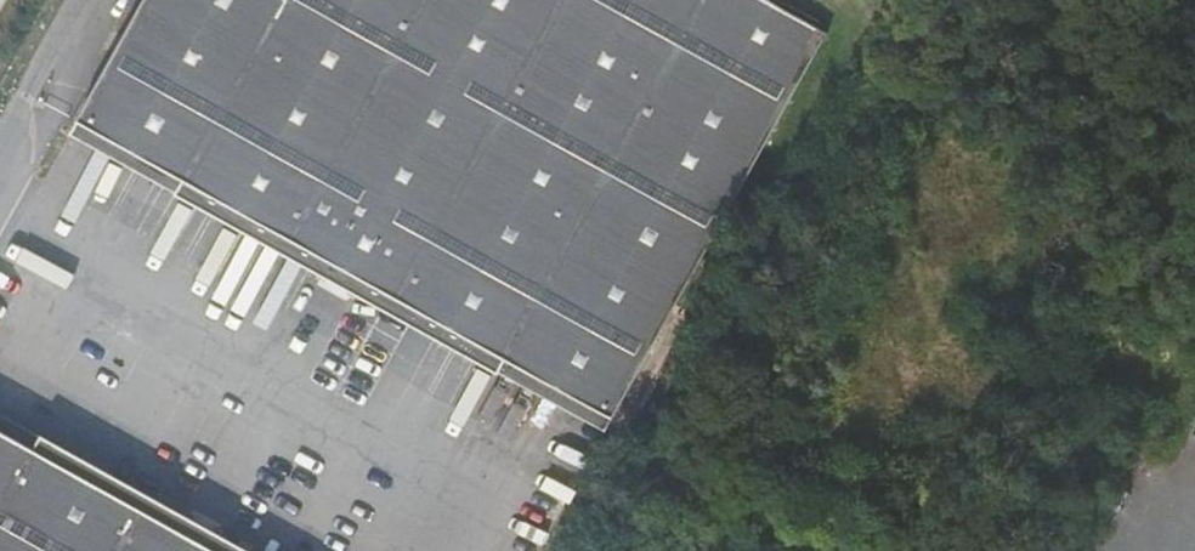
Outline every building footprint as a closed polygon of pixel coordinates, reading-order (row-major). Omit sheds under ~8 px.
[(593,422),(816,33),(758,0),(134,0),(66,121),(593,422)] [(0,417),(0,550),(235,550),(0,417)] [(361,542),(356,550),(377,550),(361,542)]
